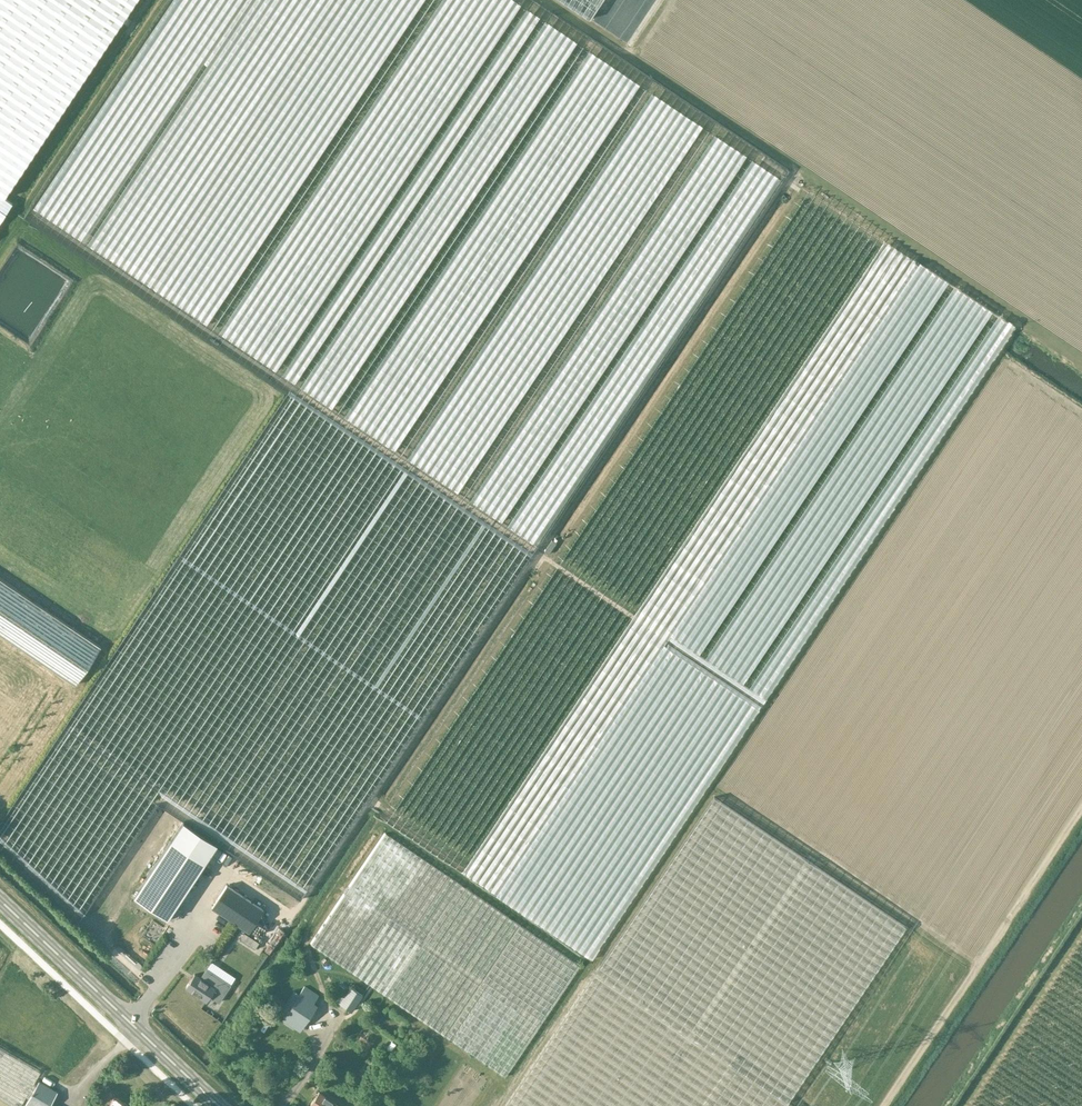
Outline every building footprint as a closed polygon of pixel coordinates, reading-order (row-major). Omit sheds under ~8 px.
[(4,197),(137,0),(0,0),(0,194),(4,197)] [(590,19),(602,0),(562,0),(590,19)] [(13,203),(4,197),(0,194),(0,222),(13,203)] [(74,684),(100,647),(0,579),(0,634),(74,684)] [(502,1105),(790,1105),(787,1104),(908,928),(718,797),(605,961),(593,978),(591,977),(502,1105)] [(183,822),(134,897),(168,919),(217,844),(183,822)] [(504,1076),(579,966),(386,834),(311,944),(504,1076)] [(249,932),(263,910),(226,885),(212,907),(249,932)] [(29,916),(25,922),(50,944),(54,938),(29,916)] [(142,935),(149,940),(153,934),(145,929),(142,935)] [(214,1000),(220,992),(215,988),(194,974),(186,987),(206,1001),(209,997),(214,1000)] [(300,994),(285,1015),(303,1027),(317,1006),(316,1005),(321,998),(306,987),(301,994),(300,994)] [(351,1011),(362,994),(350,987),(345,995),(339,992),(334,1000),(351,1011)] [(41,1072),(0,1047),(0,1098),(14,1105),(21,1105),(26,1097),(29,1098),(36,1085),(34,1084),(41,1072)] [(57,1092),(39,1081),(36,1085),(29,1098),(26,1104),(29,1105),(49,1105),(57,1092)] [(339,1105),(319,1092),(310,1105),(312,1105),(339,1105)] [(114,1097),(109,1105),(127,1105),(128,1105),(114,1097)]
